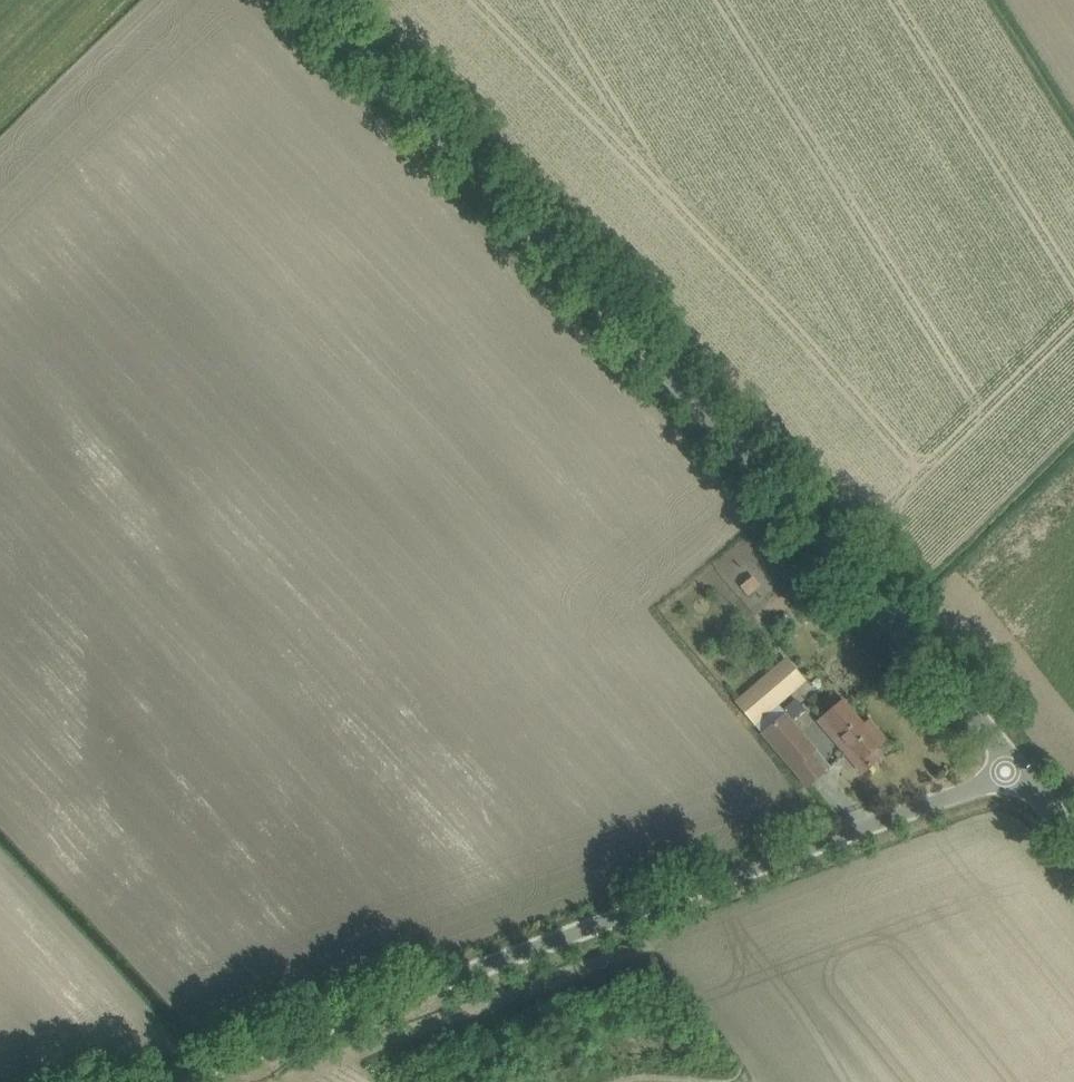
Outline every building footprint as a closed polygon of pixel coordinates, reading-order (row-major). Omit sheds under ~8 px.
[(753,577),(740,587),(749,598),(762,588),(753,577)] [(777,705),(802,684),(783,662),(735,703),(794,771),(816,752),(791,723),(803,712),(794,701),(782,711),(777,705)] [(819,721),(845,753),(848,756),(863,773),(878,760),(872,753),(886,741),(874,727),(869,731),(843,701),(819,721)]
